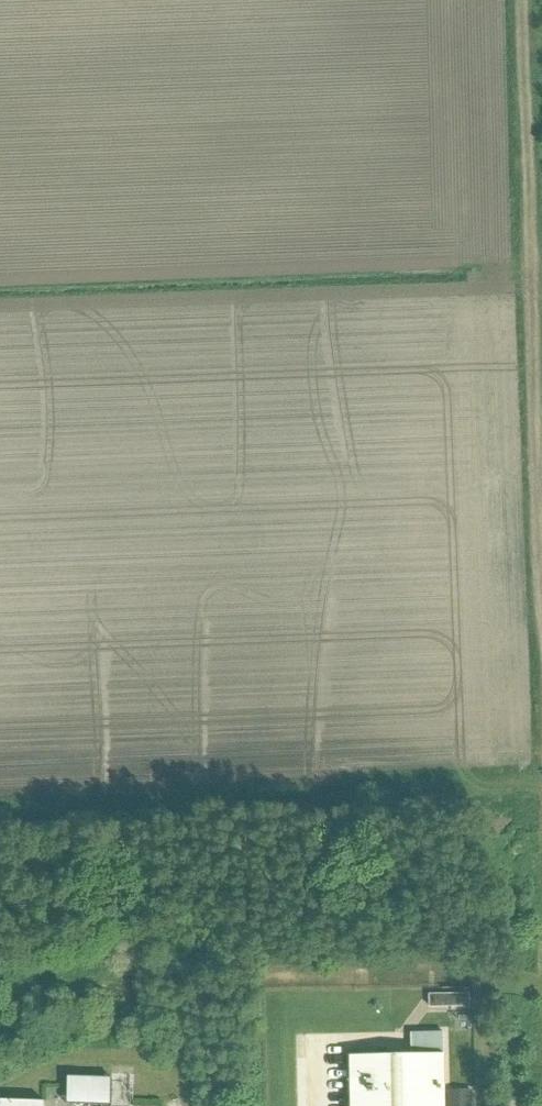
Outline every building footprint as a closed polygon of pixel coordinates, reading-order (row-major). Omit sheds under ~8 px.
[(436,988),(436,1002),(477,1001),(477,988),(436,988)] [(395,994),(395,1008),(411,1008),(410,994),(395,994)] [(444,1054),(444,1033),(412,1033),(412,1055),(351,1056),(352,1105),(445,1105),(444,1054)] [(111,1080),(69,1077),(67,1103),(110,1105),(111,1080)] [(473,1090),(448,1091),(448,1105),(473,1105),(473,1090)]
